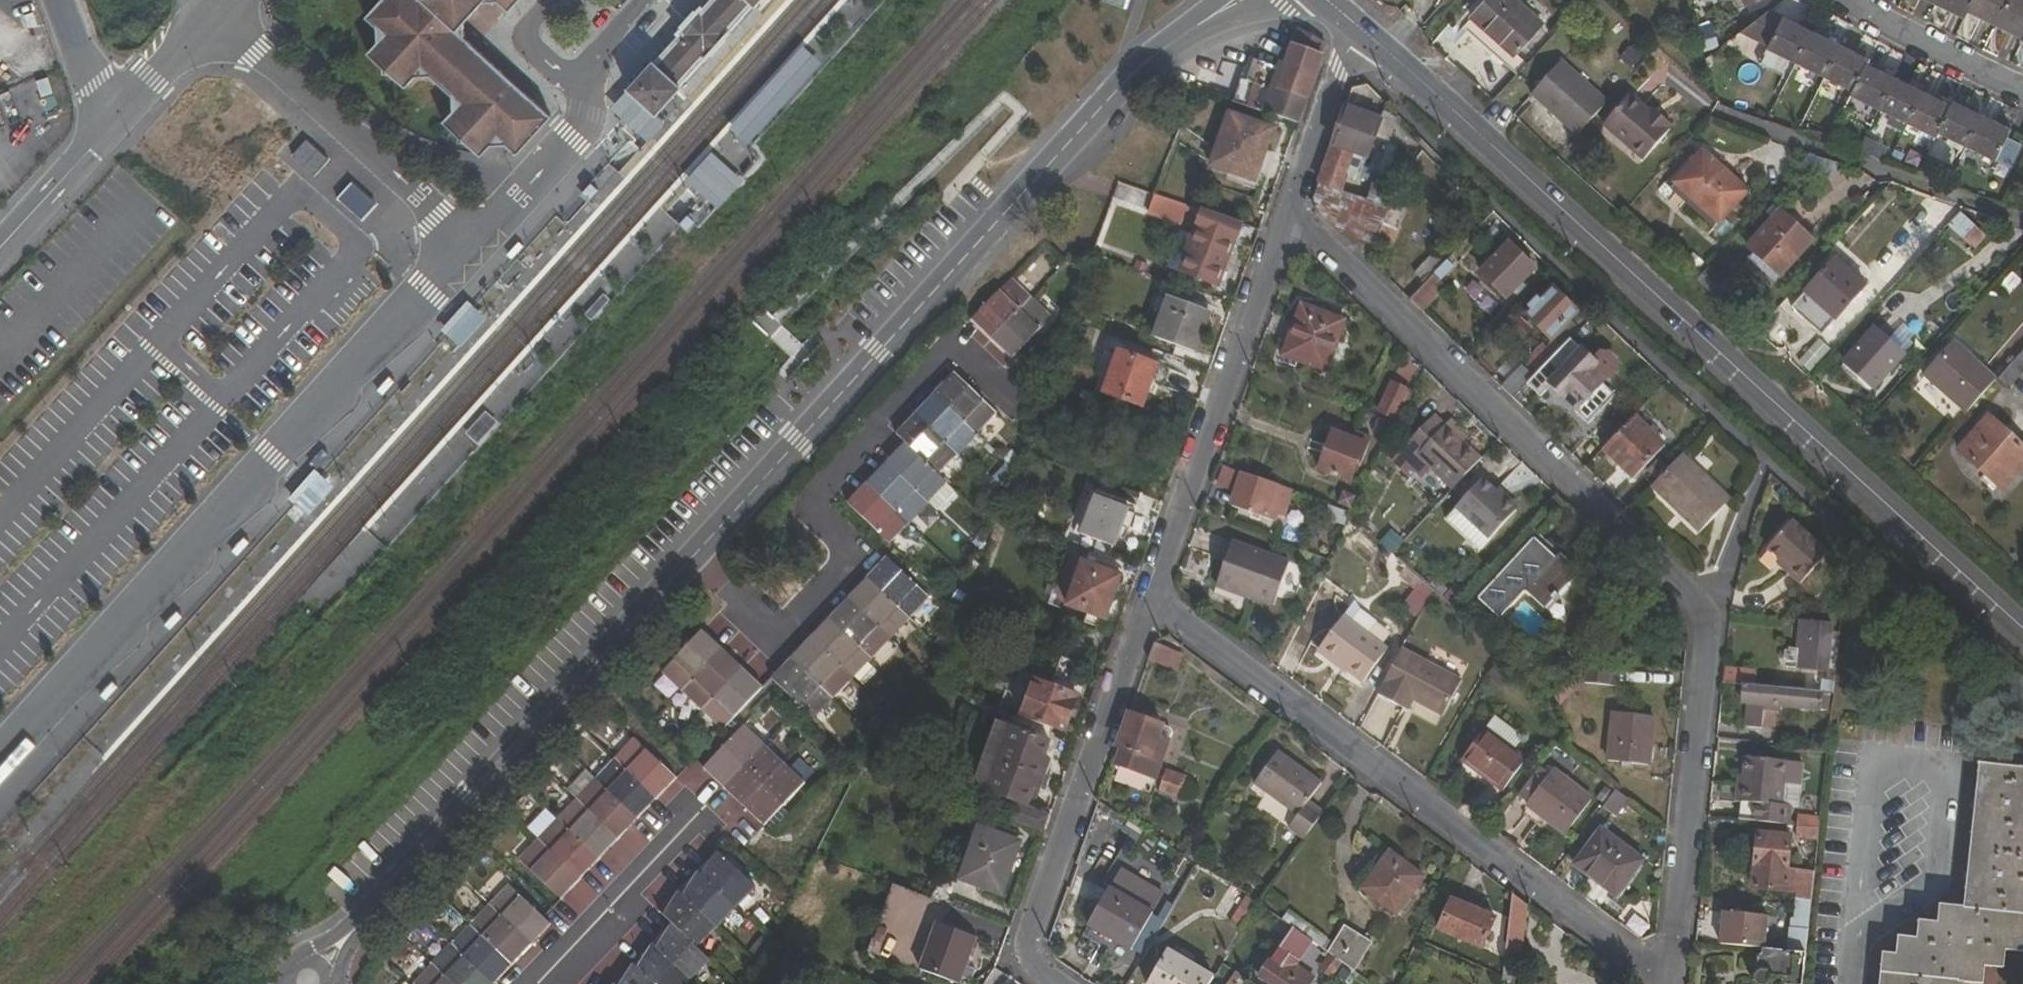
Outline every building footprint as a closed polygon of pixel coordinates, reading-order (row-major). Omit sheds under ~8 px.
[(503,82),(507,77),(463,38),(462,23),(448,11),(444,15),(437,8),(441,4),(436,0),(382,0),(366,19),(376,28),(377,42),(366,54),(381,67),(382,74),(389,74),(404,87),(413,77),(430,77),(451,97),(452,112),(442,122),(456,135),(456,143),(465,143),(480,157),(488,146),(504,145),(515,155),(551,117),(516,86),(512,91),(503,82)] [(441,4),(437,8),(444,15),(448,11),(462,23),(481,2),(479,0),(436,0),(441,4)] [(500,5),(508,12),(519,0),(505,0),(500,5)] [(688,22),(681,30),(682,31),(674,39),(627,90),(646,108),(653,114),(655,115),(677,92),(677,91),(691,76),(703,64),(706,61),(717,48),(730,34),(735,28),(752,10),(761,0),(709,0),(706,2),(688,22)] [(1514,56),(1543,23),(1517,0),(1487,0),(1471,18),(1514,56)] [(1746,8),(1764,0),(1742,0),(1746,8)] [(1966,11),(1972,0),(1938,0),(1935,5),(1962,19),(1966,11)] [(1966,11),(1996,26),(2009,0),(1972,0),(1966,11)] [(1996,26),(2022,39),(2022,0),(2009,0),(1996,26)] [(677,91),(677,92),(687,101),(762,19),(752,10),(735,28),(730,34),(717,48),(706,61),(703,64),(691,76),(677,91)] [(1771,10),(1739,34),(1767,46),(1784,16),(1771,10)] [(1784,16),(1767,46),(1766,49),(1795,63),(1811,30),(1784,16)] [(1826,77),(1842,45),(1811,30),(1795,63),(1826,77)] [(1293,44),(1284,68),(1256,59),(1240,103),(1299,122),(1310,94),(1320,64),(1324,54),(1293,44)] [(1853,90),(1867,63),(1869,59),(1842,45),(1826,77),(1853,90)] [(749,143),(815,69),(798,54),(732,127),(749,143)] [(1616,65),(1631,77),(1640,66),(1625,54),(1616,65)] [(1531,96),(1578,138),(1608,103),(1562,62),(1531,96)] [(1879,109),(1895,77),(1867,63),(1853,90),(1851,95),(1879,109)] [(1895,77),(1879,109),(1908,124),(1925,91),(1895,77)] [(646,108),(627,90),(612,106),(638,130),(647,139),(662,122),(655,115),(653,114),(646,108)] [(1936,138),(1938,133),(1952,105),(1925,91),(1908,124),(1936,138)] [(1604,127),(1643,160),(1669,131),(1666,129),(1670,125),(1658,114),(1655,117),(1630,96),(1604,127)] [(1954,101),(1952,105),(1938,133),(1966,147),(1982,115),(1954,101)] [(1320,185),(1342,193),(1347,180),(1358,184),(1368,159),(1373,161),(1371,167),(1391,174),(1400,148),(1390,145),(1400,116),(1386,111),(1384,118),(1349,105),(1320,185)] [(1275,128),(1232,114),(1213,167),(1256,181),(1275,128)] [(1982,115),(1966,147),(1995,160),(2011,129),(1982,115)] [(683,175),(716,203),(743,173),(710,146),(683,175)] [(1702,154),(1675,184),(1717,224),(1745,194),(1702,154)] [(1366,178),(1359,200),(1342,193),(1320,185),(1316,197),(1320,213),(1371,261),(1396,190),(1366,178)] [(1126,201),(1152,211),(1157,195),(1131,186),(1126,201)] [(587,201),(590,204),(596,197),(593,194),(590,191),(584,197),(587,201)] [(1780,213),(1747,250),(1778,277),(1811,240),(1780,213)] [(1974,247),(1985,236),(1960,214),(1950,225),(1974,247)] [(1200,225),(1183,272),(1219,286),(1237,239),(1200,225)] [(1508,297),(1535,268),(1511,245),(1484,274),(1508,297)] [(1393,253),(1389,248),(1386,246),(1384,246),(1381,247),(1379,249),(1378,251),(1377,253),(1377,256),(1378,258),(1379,260),(1381,262),(1384,263),(1386,263),(1389,261),(1391,260),(1392,258),(1393,255),(1393,253)] [(1437,253),(1416,274),(1426,284),(1436,275),(1447,262),(1437,253)] [(1836,260),(1805,295),(1833,320),(1865,286),(1836,260)] [(1420,308),(1444,283),(1436,275),(1426,284),(1412,300),(1420,308)] [(983,330),(986,327),(997,336),(1034,296),(1013,277),(974,321),(983,330)] [(1579,313),(1555,289),(1529,316),(1553,340),(1579,313)] [(1002,349),(1005,345),(1017,355),(1055,315),(1034,296),(997,336),(993,340),(1002,349)] [(1156,337),(1196,352),(1210,311),(1170,297),(1156,337)] [(1328,370),(1345,321),(1304,306),(1287,356),(1328,370)] [(983,330),(993,340),(997,336),(986,327),(983,330)] [(1873,391),(1903,356),(1874,330),(1844,365),(1873,391)] [(1606,384),(1609,381),(1598,370),(1601,367),(1573,340),(1558,356),(1516,399),(1528,411),(1553,385),(1592,421),(1617,395),(1606,384)] [(1922,377),(1964,415),(1996,379),(1954,342),(1922,377)] [(1558,356),(1544,344),(1524,365),(1507,382),(1503,387),(1516,399),(1558,356)] [(1002,349),(1014,359),(1017,355),(1005,345),(1002,349)] [(1105,393),(1145,407),(1160,366),(1120,351),(1105,393)] [(1507,382),(1524,365),(1515,356),(1498,373),(1507,382)] [(1998,381),(2007,389),(2022,372),(2022,371),(2014,363),(1998,381)] [(939,397),(979,434),(998,414),(955,374),(946,383),(949,386),(939,397)] [(1397,420),(1411,388),(1393,380),(1380,412),(1397,420)] [(939,397),(949,386),(946,383),(936,394),(939,397)] [(936,394),(927,404),(930,406),(921,416),(960,453),(979,434),(939,397),(936,394)] [(921,416),(930,406),(927,404),(918,413),(921,416)] [(908,424),(911,426),(901,437),(907,442),(941,475),(960,453),(921,416),(918,413),(908,424)] [(1465,440),(1448,425),(1437,415),(1407,447),(1454,491),(1484,458),(1465,440)] [(1635,478),(1667,446),(1637,416),(1604,449),(1635,478)] [(1374,433),(1388,438),(1394,423),(1380,418),(1374,433)] [(1470,434),(1453,419),(1448,425),(1465,440),(1470,434)] [(2001,489),(2022,464),(2022,450),(1989,420),(1959,454),(2001,489)] [(898,434),(901,437),(911,426),(908,424),(898,434)] [(1320,471),(1352,481),(1366,441),(1335,431),(1320,471)] [(907,442),(896,454),(899,457),(891,466),(930,504),(949,483),(941,475),(907,442)] [(891,466),(899,457),(896,454),(888,463),(891,466)] [(1701,532),(1732,499),(1685,455),(1672,469),(1660,482),(1654,488),(1701,532)] [(1660,482),(1672,469),(1664,461),(1652,473),(1660,482)] [(888,463),(878,473),(881,476),(871,486),(911,524),(930,504),(891,466),(888,463)] [(871,486),(881,476),(878,473),(868,483),(871,486)] [(1233,505),(1276,520),(1287,489),(1244,473),(1233,505)] [(1518,510),(1485,479),(1460,507),(1493,537),(1518,510)] [(858,494),(861,497),(852,507),(891,544),(911,524),(871,486),(868,483),(858,494)] [(1340,505),(1352,509),(1356,496),(1344,492),(1340,505)] [(852,507),(861,497),(858,494),(849,504),(852,507)] [(1097,498),(1083,533),(1114,544),(1127,509),(1097,498)] [(1783,563),(1780,566),(1802,585),(1831,552),(1794,520),(1768,550),(1783,563)] [(1546,610),(1581,571),(1561,553),(1557,558),(1535,539),(1479,599),(1502,619),(1526,592),(1546,610)] [(1291,562),(1234,542),(1218,588),(1275,608),(1291,562)] [(872,581),(912,618),(930,599),(887,558),(878,568),(881,571),(872,581)] [(1122,575),(1084,562),(1069,606),(1106,619),(1122,575)] [(1408,567),(1402,574),(1418,588),(1418,591),(1428,600),(1434,589),(1408,567)] [(872,581),(881,571),(878,568),(869,578),(872,581)] [(869,578),(859,588),(862,592),(853,601),(893,638),(912,618),(872,581),(869,578)] [(1470,589),(1462,581),(1452,592),(1460,599),(1470,589)] [(853,601),(862,592),(859,588),(850,598),(853,601)] [(850,598),(840,608),(843,612),(834,622),(873,660),(893,638),(853,601),(850,598)] [(1346,617),(1369,634),(1379,622),(1355,605),(1346,617)] [(834,622),(843,612),(840,608),(830,619),(834,622)] [(1322,650),(1365,682),(1389,649),(1369,634),(1346,617),(1322,650)] [(830,619),(820,630),(824,633),(814,643),(854,680),(873,660),(834,622),(830,619)] [(1798,649),(1789,649),(1786,653),(1786,659),(1788,662),(1797,663),(1796,668),(1830,671),(1835,625),(1800,622),(1798,649)] [(701,634),(710,643),(714,640),(704,630),(701,634)] [(814,643),(824,633),(820,630),(811,640),(814,643)] [(714,640),(710,643),(701,634),(664,674),(683,692),(720,653),(723,649),(714,640)] [(811,640),(802,650),(805,653),(796,662),(835,699),(854,680),(814,643),(811,640)] [(1178,671),(1183,654),(1157,644),(1151,660),(1178,671)] [(720,653),(730,662),(733,658),(723,649),(720,653)] [(1461,680),(1402,649),(1379,694),(1411,710),(1416,701),(1442,715),(1461,680)] [(796,662),(805,653),(802,650),(793,659),(796,662)] [(744,669),(733,658),(730,662),(720,653),(683,692),(703,712),(740,672),(744,669)] [(1022,717),(1065,732),(1082,684),(1073,680),(1080,663),(1064,656),(1054,685),(1036,679),(1022,717)] [(783,670),(786,673),(777,682),(817,719),(835,699),(796,662),(793,659),(783,670)] [(1621,664),(1588,661),(1586,683),(1619,686),(1621,664)] [(1753,686),(1754,671),(1726,668),(1724,683),(1745,685),(1753,686)] [(740,672),(751,682),(754,678),(744,669),(740,672)] [(777,682),(786,673),(783,670),(774,679),(777,682)] [(754,678),(751,682),(740,672),(703,712),(723,731),(764,688),(754,678)] [(1824,680),(1823,692),(1836,694),(1837,681),(1824,680)] [(1753,686),(1745,685),(1743,703),(1821,710),(1823,692),(1753,686)] [(1615,713),(1611,761),(1649,765),(1654,718),(1615,713)] [(1118,764),(1157,778),(1169,742),(1160,738),(1164,727),(1131,715),(1119,749),(1123,750),(1118,764)] [(1488,729),(1510,745),(1519,734),(1497,716),(1488,729)] [(715,779),(718,775),(728,785),(766,745),(746,726),(705,769),(715,779)] [(1050,760),(1045,759),(1052,740),(1010,726),(986,792),(1028,806),(1036,785),(1041,786),(1050,760)] [(1463,761),(1504,792),(1529,759),(1510,745),(1488,729),(1463,761)] [(667,790),(664,787),(674,776),(635,739),(616,759),(655,796),(659,800),(667,790)] [(725,788),(734,796),(737,793),(747,803),(785,764),(766,745),(728,785),(725,788)] [(1307,841),(1326,814),(1310,801),(1323,783),(1279,753),(1257,784),(1268,792),(1259,804),(1307,841)] [(1804,753),(1802,763),(1821,765),(1822,755),(1804,753)] [(1752,821),(1793,826),(1794,806),(1785,806),(1789,762),(1746,757),(1745,775),(1747,776),(1745,803),(1754,803),(1752,821)] [(649,810),(645,806),(655,796),(616,759),(597,779),(636,816),(639,819),(649,810)] [(756,817),(759,815),(768,823),(806,784),(785,764),(747,803),(745,807),(756,817)] [(2020,952),(2022,934),(2022,769),(1981,765),(1966,908),(1946,906),(1944,923),(1925,922),(1923,940),(2002,950),(2020,952)] [(1530,802),(1528,804),(1566,834),(1592,799),(1554,770),(1551,775),(1540,766),(1519,794),(1530,802)] [(1167,771),(1161,789),(1179,796),(1185,777),(1167,771)] [(728,785),(718,775),(715,779),(725,788),(728,785)] [(1736,802),(1745,803),(1747,776),(1745,775),(1738,775),(1736,802)] [(674,776),(664,787),(667,790),(677,779),(674,776)] [(629,829),(626,826),(636,816),(597,779),(578,799),(616,837),(620,840),(629,829)] [(747,803),(737,793),(734,796),(745,807),(747,803)] [(655,796),(645,806),(649,810),(659,800),(655,796)] [(611,849),(607,847),(616,837),(578,799),(559,820),(597,856),(601,860),(611,849)] [(768,823),(759,815),(756,817),(765,826),(768,823)] [(1801,815),(1800,826),(1821,828),(1823,817),(1801,815)] [(636,816),(626,826),(629,829),(639,819),(636,816)] [(592,870),(588,866),(597,856),(559,820),(539,839),(578,877),(582,880),(592,870)] [(1820,840),(1821,828),(1800,826),(1799,837),(1820,840)] [(981,827),(962,880),(1004,894),(1022,841),(981,827)] [(1576,867),(1596,881),(1599,878),(1621,893),(1645,860),(1604,831),(1576,867)] [(1756,869),(1788,872),(1791,837),(1759,834),(1756,869)] [(616,837),(607,847),(611,849),(620,840),(616,837)] [(572,890),(569,886),(578,877),(539,839),(520,859),(562,899),(563,900),(572,890)] [(757,889),(719,852),(704,876),(738,909),(757,889)] [(1367,889),(1399,912),(1424,877),(1393,855),(1367,889)] [(597,856),(588,866),(592,870),(601,860),(597,856)] [(1797,892),(1791,953),(1807,954),(1816,875),(1788,872),(1756,869),(1754,888),(1797,892)] [(699,872),(685,896),(718,928),(738,909),(704,876),(699,872)] [(1119,876),(1112,888),(1153,912),(1160,900),(1119,876)] [(578,877),(569,886),(572,890),(582,880),(578,877)] [(534,944),(543,935),(540,932),(550,922),(545,917),(511,884),(492,904),(532,941),(534,944)] [(1090,926),(1131,950),(1153,912),(1112,888),(1090,926)] [(699,949),(718,928),(685,896),(680,892),(664,915),(673,923),(674,924),(699,949)] [(1507,955),(1523,956),(1529,904),(1514,893),(1511,925),(1507,953),(1507,955)] [(1439,894),(1426,923),(1486,949),(1488,945),(1507,953),(1511,925),(1439,894)] [(1243,929),(1257,905),(1246,898),(1232,922),(1243,929)] [(515,964),(524,955),(521,952),(532,941),(492,904),(473,925),(512,962),(515,964)] [(1373,944),(1346,927),(1336,943),(1290,912),(1284,920),(1296,928),(1315,942),(1331,953),(1344,963),(1356,971),(1373,944)] [(1766,958),(1767,915),(1719,913),(1717,956),(1766,958)] [(553,925),(550,922),(540,932),(543,935),(553,925)] [(959,983),(962,983),(979,938),(937,923),(920,970),(959,983)] [(699,949),(674,924),(658,948),(693,981),(712,961),(699,949)] [(506,974),(503,972),(512,962),(473,925),(453,945),(493,983),(494,983),(497,983),(506,974)] [(1263,978),(1272,983),(1309,983),(1314,977),(1298,967),(1315,942),(1296,928),(1263,978)] [(1904,958),(1962,963),(1960,982),(1978,983),(1979,983),(1981,965),(2000,967),(2002,950),(1923,940),(1906,939),(1904,958)] [(532,941),(521,952),(524,955),(534,944),(532,941)] [(639,969),(655,983),(689,983),(693,981),(658,948),(654,944),(639,969)] [(493,983),(453,945),(435,964),(455,983),(491,983),(493,983)] [(1807,954),(1791,953),(1767,951),(1767,957),(1762,961),(1761,969),(1764,970),(1766,972),(1762,973),(1761,976),(1761,977),(1763,979),(1766,979),(1771,973),(1788,974),(1787,983),(1798,983),(1804,983),(1807,954)] [(1216,978),(1171,952),(1152,983),(1212,983),(1216,978)] [(1319,972),(1332,981),(1344,963),(1331,953),(1319,972)] [(1960,982),(1962,963),(1904,958),(1884,955),(1881,983),(1960,983),(1960,982)] [(512,962),(503,972),(506,974),(515,964),(512,962)] [(435,964),(416,983),(455,983),(435,964)] [(622,983),(655,983),(639,969),(634,964),(622,983)]
